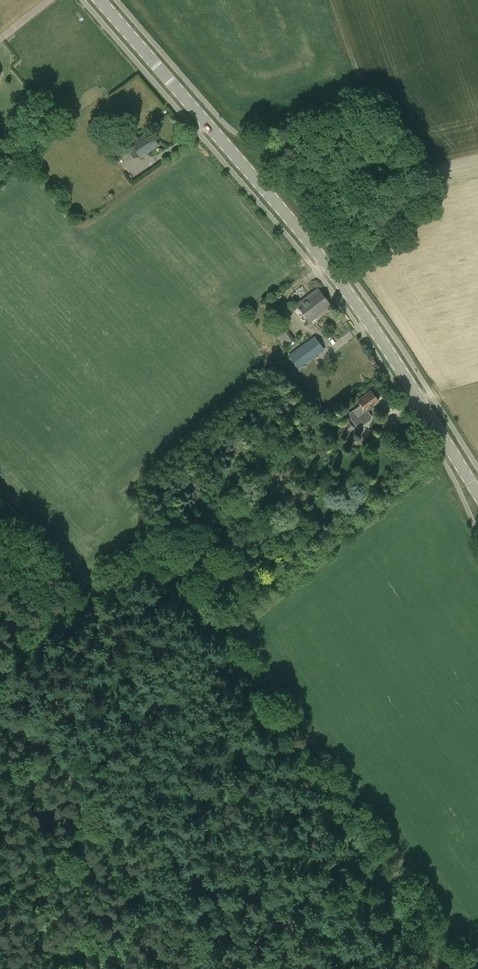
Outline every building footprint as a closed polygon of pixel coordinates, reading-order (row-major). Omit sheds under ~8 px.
[(131,143),(132,145),(126,149),(123,145),(116,149),(119,155),(124,162),(132,156),(133,158),(139,155),(140,156),(144,154),(158,145),(149,131),(131,143)] [(312,321),(332,307),(318,287),(311,292),(295,304),(296,306),(293,308),(297,315),(301,312),(310,323),(312,321)] [(272,332),(284,347),(287,345),(289,347),(296,342),(294,340),(294,339),(282,324),(272,332)] [(324,349),(314,336),(309,340),(289,355),(301,372),(304,369),(301,366),(324,349)] [(357,400),(360,404),(347,414),(358,429),(370,420),(371,418),(371,416),(368,411),(374,407),(372,404),(378,400),(370,390),(357,400)] [(354,429),(348,421),(329,435),(334,442),(339,438),(341,440),(345,436),(351,444),(357,439),(351,431),(354,429)]
